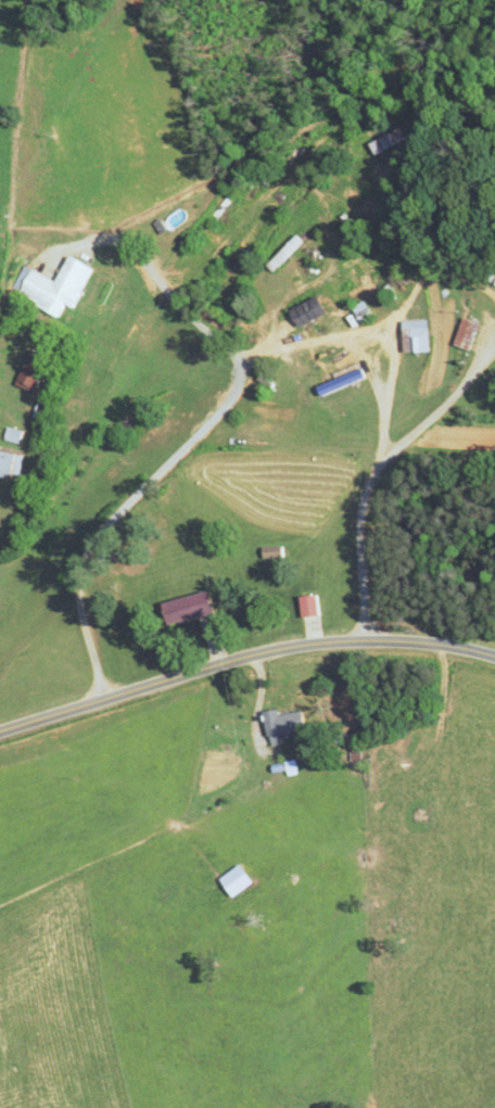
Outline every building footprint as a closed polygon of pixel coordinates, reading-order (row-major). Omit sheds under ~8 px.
[(413,138),(406,126),(374,143),(380,155),(413,138)] [(268,265),(274,271),(305,241),(298,234),(268,265)] [(82,309),(102,269),(74,254),(59,283),(24,265),(11,290),(64,317),(71,303),(82,309)] [(457,346),(474,351),(483,323),(466,317),(457,346)] [(430,352),(430,320),(404,320),(404,352),(430,352)] [(40,391),(55,358),(34,349),(20,381),(40,391)] [(9,439),(24,444),(29,433),(13,427),(9,439)] [(25,477),(29,454),(0,450),(0,473),(25,477)] [(264,558),(284,558),(284,548),(264,548),(264,558)] [(173,625),(220,614),(214,591),(167,603),(173,625)] [(305,596),(305,616),(323,616),(323,596),(305,596)] [(309,730),(306,710),(281,714),(280,709),(264,712),(270,745),(282,743),(281,735),(309,730)]
